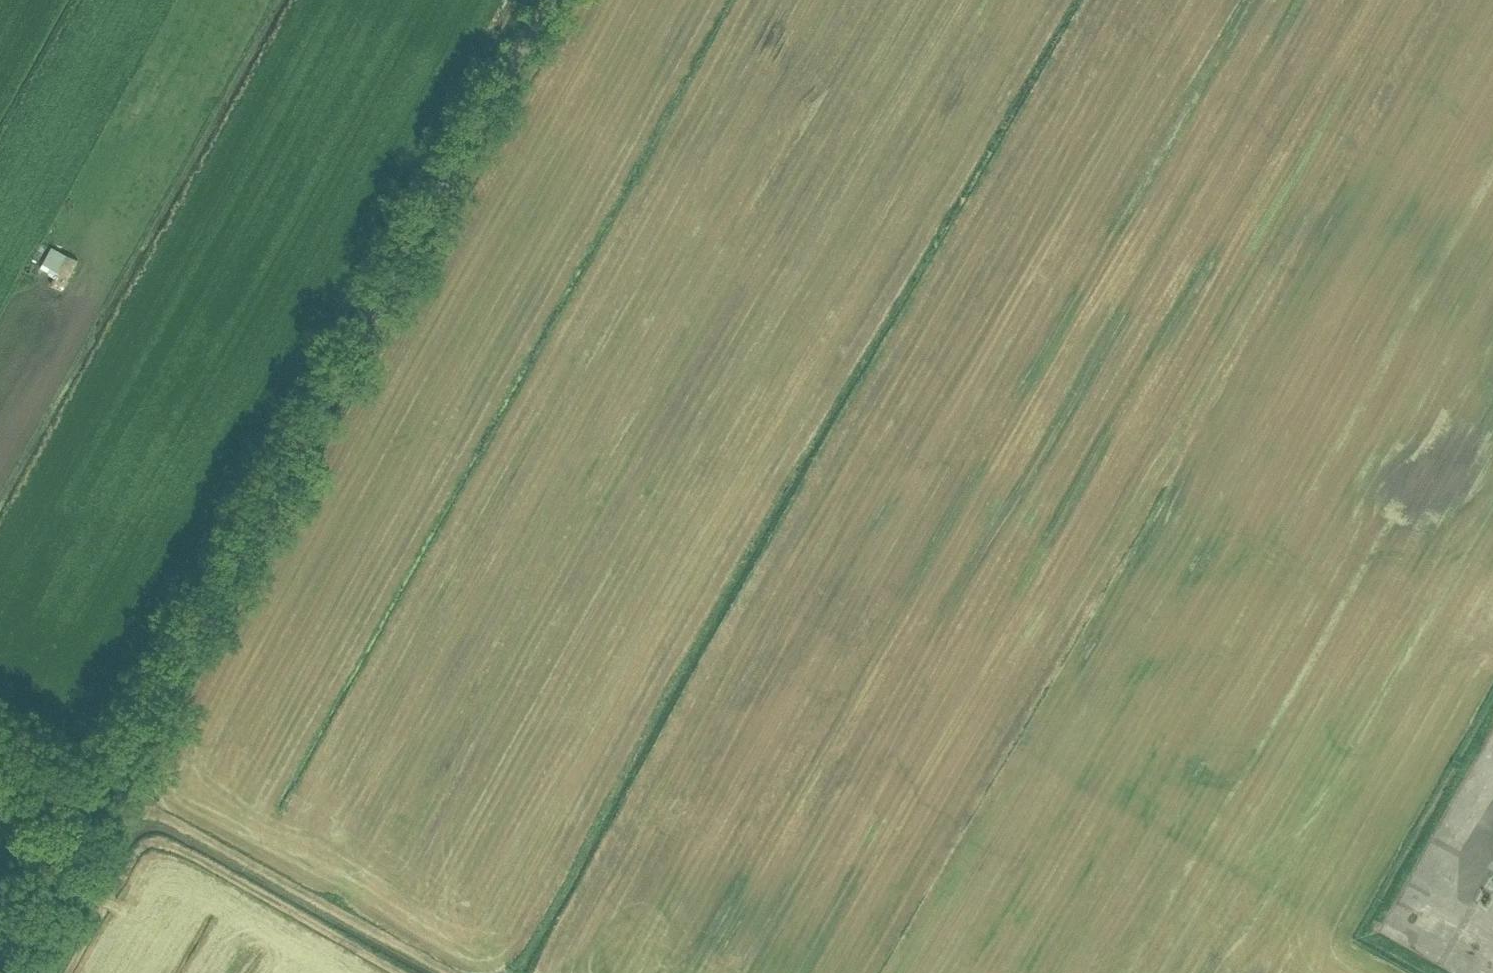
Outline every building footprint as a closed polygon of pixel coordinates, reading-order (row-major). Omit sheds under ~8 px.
[(48,280),(65,252),(55,246),(38,274),(48,280)]
